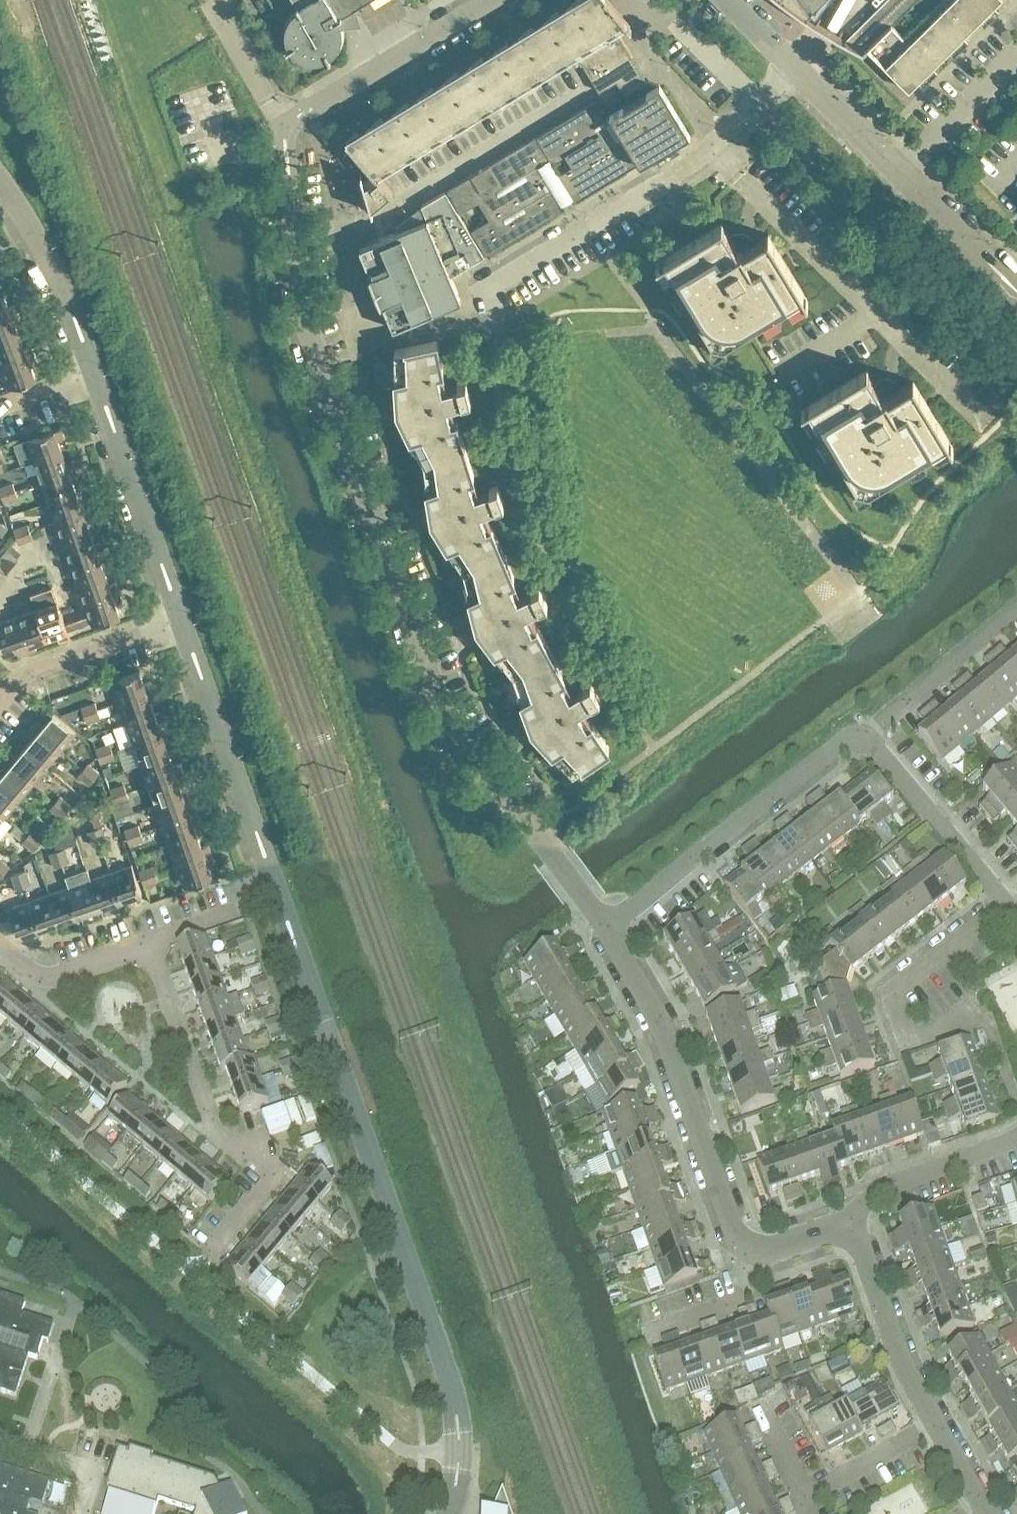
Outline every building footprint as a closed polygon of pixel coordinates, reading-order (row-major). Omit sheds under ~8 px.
[(353,9),(368,0),(294,0),(300,10),(293,16),(293,17),(289,25),(288,26),(288,35),(291,44),(286,48),(287,49),(292,46),(298,52),(299,53),(307,57),(308,57),(318,57),(327,54),(330,59),(331,59),(328,54),(335,47),(339,38),(342,27),(341,26),(338,23),(355,17),(355,18),(356,17),(353,9)] [(569,60),(570,60),(578,55),(593,46),(617,31),(628,25),(630,28),(632,26),(609,0),(581,0),(576,5),(575,4),(572,1),(568,5),(550,20),(547,16),(544,19),(526,35),(522,31),(520,34),(501,50),(497,47),(496,48),(476,65),(472,62),(450,81),(449,80),(447,77),(426,95),(425,96),(422,92),(402,110),(400,111),(397,107),(378,124),(375,126),(372,122),(350,141),(347,137),(345,139),(370,167),(372,170),(363,176),(362,172),(361,172),(365,187),(355,195),(368,209),(371,207),(372,209),(372,211),(373,210),(372,208),(372,206),(380,199),(390,191),(391,192),(393,191),(379,175),(401,162),(425,147),(431,144),(449,133),(473,118),(497,104),(521,89),(545,75),(569,60)] [(783,0),(794,8),(807,18),(825,0),(783,0)] [(844,40),(854,45),(865,50),(868,47),(885,64),(909,88),(933,65),(965,32),(978,20),(998,0),(885,0),(844,40)] [(692,14),(689,17),(696,24),(698,27),(706,19),(696,10),(692,14)] [(646,79),(617,31),(593,46),(578,55),(582,61),(599,90),(617,79),(625,93),(647,80),(647,79),(646,79)] [(626,169),(639,161),(640,162),(653,154),(653,153),(676,139),(677,140),(690,132),(660,82),(646,90),(647,91),(624,105),(623,104),(609,112),(610,113),(605,116),(595,99),(447,189),(449,191),(461,211),(479,200),(489,218),(472,229),(484,250),(486,254),(561,209),(565,206),(563,203),(573,198),(574,200),(575,200),(624,170),(626,169)] [(620,96),(615,88),(602,95),(608,104),(620,96)] [(363,245),(359,246),(371,273),(369,273),(370,275),(380,301),(381,302),(382,301),(393,327),(393,328),(461,299),(451,275),(485,255),(446,190),(422,204),(427,218),(379,238),(377,236),(363,245)] [(808,299),(783,257),(769,233),(753,243),(750,238),(745,236),(741,235),(736,235),(731,238),(722,222),(656,261),(657,263),(665,259),(712,337),(724,340),(802,292),(807,300),(808,299)] [(1016,283),(1016,265),(1010,258),(1001,266),(1016,283)] [(15,304),(9,306),(4,294),(0,296),(0,320),(19,312),(15,304)] [(16,324),(22,321),(19,312),(0,320),(0,343),(20,335),(16,324)] [(31,344),(24,346),(20,335),(0,343),(0,366),(34,353),(31,344)] [(443,368),(438,343),(437,340),(395,349),(394,349),(395,366),(400,366),(403,377),(443,368)] [(31,364),(38,362),(34,353),(0,366),(8,387),(36,376),(31,364)] [(469,390),(466,381),(457,384),(447,387),(443,369),(443,368),(403,377),(396,378),(397,395),(398,408),(405,407),(469,390)] [(869,486),(927,451),(947,438),(952,446),(953,445),(914,379),(898,389),(895,384),(890,382),(886,381),(881,381),(876,384),(867,368),(801,408),(802,409),(810,405),(857,483),(869,486)] [(456,420),(451,403),(462,401),(471,399),(469,390),(405,407),(398,408),(404,421),(411,436),(418,434),(457,422),(456,420)] [(465,448),(457,422),(418,434),(421,445),(416,447),(423,461),(424,461),(465,448)] [(62,450),(58,439),(64,436),(61,427),(55,429),(54,429),(17,442),(24,461),(33,458),(34,460),(62,450)] [(474,475),(465,448),(424,461),(423,461),(426,476),(431,476),(435,486),(435,487),(474,475)] [(76,468),(72,459),(66,462),(62,450),(34,460),(41,480),(76,468)] [(76,491),(72,479),(79,477),(76,468),(41,480),(48,501),(76,491)] [(439,516),(501,493),(498,485),(489,488),(479,492),(474,475),(435,487),(435,486),(428,489),(427,489),(430,505),(432,519),(439,516)] [(0,494),(15,489),(13,481),(0,486),(0,493),(0,494)] [(18,497),(15,489),(0,494),(3,502),(18,497)] [(90,509),(87,500),(81,503),(76,491),(48,501),(55,521),(90,509)] [(492,525),(485,508),(495,505),(496,505),(504,502),(501,493),(439,516),(432,519),(439,530),(448,545),(448,544),(455,542),(493,526),(492,525)] [(91,532),(87,520),(93,518),(90,509),(55,521),(63,542),(91,532)] [(13,527),(16,535),(30,530),(27,522),(13,527)] [(503,552),(493,526),(455,542),(459,552),(455,555),(463,569),(503,552)] [(32,538),(30,530),(16,535),(18,543),(32,538)] [(105,550),(101,541),(95,543),(91,532),(63,542),(70,562),(105,550)] [(105,573),(101,561),(108,559),(105,550),(70,562),(77,583),(105,573)] [(514,577),(503,552),(463,569),(467,584),(472,583),(477,593),(514,577)] [(119,591),(116,582),(109,584),(105,573),(77,583),(84,603),(119,591)] [(485,623),(544,594),(540,586),(531,590),(532,590),(522,595),(515,578),(514,577),(477,593),(470,596),(474,612),(478,626),(485,623)] [(65,622),(52,586),(30,594),(36,609),(37,609),(47,637),(57,634),(59,640),(70,636),(68,630),(91,622),(88,613),(65,622)] [(91,622),(92,624),(120,614),(116,602),(122,600),(119,591),(84,603),(88,613),(91,622)] [(537,626),(529,610),(539,606),(548,602),(544,594),(485,623),(478,626),(486,636),(496,650),(502,646),(538,627),(538,626),(537,626)] [(28,651),(37,648),(34,642),(47,637),(37,609),(36,609),(15,616),(28,651)] [(450,615),(455,647),(476,643),(471,612),(450,615)] [(28,651),(15,616),(0,622),(0,641),(4,652),(16,648),(19,654),(28,651)] [(551,651),(538,627),(502,646),(508,656),(503,660),(513,672),(551,651)] [(1011,657),(1001,646),(993,653),(1016,682),(1016,651),(1011,657)] [(564,675),(551,651),(513,672),(518,687),(523,685),(529,695),(564,675)] [(993,653),(985,660),(994,671),(985,678),(1009,706),(1016,699),(1016,682),(993,653)] [(154,689),(151,680),(144,683),(140,670),(111,680),(119,701),(154,689)] [(1009,706),(985,678),(978,684),(968,673),(960,681),(992,720),(1009,706)] [(539,723),(595,689),(591,681),(583,686),(574,692),(565,677),(564,675),(529,695),(523,698),(522,699),(528,714),(533,727),(539,723)] [(992,720),(960,681),(952,687),(961,699),(952,706),(976,733),(992,720)] [(154,712),(150,700),(157,698),(154,689),(119,701),(126,722),(154,712)] [(592,722),(583,707),(592,701),(592,702),(600,697),(595,689),(539,723),(533,727),(542,737),(553,750),(553,749),(559,745),(593,723),(592,722)] [(81,706),(84,713),(97,709),(95,701),(81,706)] [(976,733),(952,706),(945,712),(935,701),(927,709),(959,747),(976,733)] [(100,717),(97,709),(84,713),(86,721),(100,717)] [(959,747),(927,709),(919,715),(928,726),(919,734),(942,762),(959,747)] [(168,730),(165,721),(159,723),(154,712),(126,722),(133,742),(168,730)] [(76,732),(53,713),(44,723),(39,719),(33,726),(61,749),(76,732)] [(609,746),(593,723),(559,745),(565,755),(562,759),(573,771),(574,770),(609,746)] [(61,749),(33,726),(27,733),(32,737),(24,747),(47,766),(61,749)] [(169,753),(165,741),(171,739),(168,730),(133,742),(141,763),(169,753)] [(95,746),(98,754),(112,749),(109,742),(95,746)] [(1001,745),(993,753),(1001,762),(1009,755),(1001,745)] [(47,766),(24,747),(16,756),(11,752),(5,759),(33,783),(47,766)] [(114,757),(112,749),(98,754),(100,762),(114,757)] [(183,771),(179,762),(173,764),(169,753),(141,763),(148,783),(183,771)] [(5,759),(0,765),(0,767),(4,771),(0,775),(0,783),(19,799),(33,783),(5,759)] [(88,761),(83,768),(94,777),(100,771),(88,761)] [(1016,788),(1016,771),(1011,764),(984,788),(991,797),(980,806),(987,814),(1016,788)] [(109,765),(103,767),(105,774),(111,771),(109,765)] [(89,784),(94,777),(83,768),(77,774),(89,784)] [(894,798),(873,770),(856,783),(885,821),(891,816),(884,806),(894,798)] [(183,794),(179,782),(186,780),(183,771),(148,783),(155,804),(183,794)] [(0,783),(0,811),(5,816),(19,799),(0,783)] [(109,787),(111,794),(126,790),(124,783),(109,787)] [(885,821),(856,783),(839,796),(861,824),(870,817),(878,826),(885,821)] [(1016,817),(1016,788),(987,814),(994,823),(1005,813),(1012,822),(1016,817)] [(128,797),(126,790),(111,794),(114,801),(128,797)] [(820,790),(814,796),(820,804),(827,799),(820,790)] [(197,812),(194,803),(187,805),(183,794),(155,804),(162,824),(197,812)] [(59,795),(54,801),(66,810),(71,804),(59,795)] [(813,810),(820,804),(814,796),(807,801),(813,810)] [(861,824),(839,796),(823,808),(845,836),(861,824)] [(61,817),(66,810),(54,801),(49,808),(61,817)] [(845,836),(823,808),(807,821),(828,849),(845,836)] [(119,827),(134,819),(129,809),(114,816),(119,827)] [(198,835),(194,823),(200,821),(197,812),(162,824),(170,845),(198,835)] [(98,813),(90,815),(94,827),(102,824),(98,813)] [(90,815),(80,819),(84,831),(87,830),(94,827),(90,815)] [(788,815),(781,820),(788,829),(795,824),(788,815)] [(781,834),(788,829),(781,820),(774,826),(781,834)] [(828,849),(807,821),(791,833),(812,861),(828,849)] [(124,828),(127,836),(141,831),(138,823),(124,828)] [(16,824),(11,830),(23,840),(27,834),(16,824)] [(102,824),(94,827),(100,841),(107,838),(102,824)] [(33,827),(27,834),(38,844),(44,837),(33,827)] [(92,844),(100,841),(94,827),(87,830),(92,844)] [(144,838),(141,831),(127,836),(130,844),(144,838)] [(1016,846),(1016,831),(1008,839),(1015,847),(1016,846)] [(812,861),(791,833),(775,845),(796,873),(812,861)] [(33,850),(38,844),(27,834),(23,840),(22,841),(33,850)] [(212,853),(208,844),(202,846),(198,835),(170,845),(177,865),(212,853)] [(756,840),(749,845),(756,854),(762,849),(756,840)] [(749,859),(756,854),(749,845),(742,850),(749,859)] [(796,873),(775,845),(758,858),(780,886),(796,873)] [(65,847),(57,850),(62,864),(70,861),(65,847)] [(912,848),(905,854),(913,864),(920,859),(917,855),(912,848)] [(54,867),(62,864),(57,850),(49,852),(54,867)] [(213,876),(208,864),(215,861),(212,853),(177,865),(184,886),(213,876)] [(927,854),(920,859),(949,897),(966,884),(945,856),(935,864),(927,854)] [(4,871),(9,864),(0,857),(0,868),(4,871)] [(780,886),(758,858),(742,870),(764,898),(780,886)] [(912,881),(933,909),(949,897),(920,859),(913,864),(921,874),(912,881)] [(142,892),(132,864),(111,871),(121,899),(142,892)] [(139,869),(141,877),(156,872),(153,864),(139,869)] [(66,875),(70,886),(80,914),(100,907),(90,878),(86,867),(66,875)] [(33,884),(28,869),(19,872),(25,887),(33,884)] [(887,869),(880,874),(888,884),(895,879),(887,869)] [(764,898),(742,870),(725,883),(747,911),(755,921),(762,915),(754,905),(764,898)] [(121,899),(111,871),(90,878),(100,907),(121,899)] [(25,887),(19,872),(11,875),(16,890),(25,887)] [(158,880),(156,872),(141,877),(144,885),(158,880)] [(835,873),(828,879),(834,886),(841,880),(835,873)] [(917,922),(933,909),(912,881),(902,889),(895,879),(888,884),(917,922)] [(917,922),(888,884),(881,889),(889,899),(879,906),(901,934),(917,922)] [(80,914),(70,886),(49,893),(59,921),(80,914)] [(59,921),(49,893),(29,900),(39,928),(59,921)] [(39,928),(29,900),(8,907),(18,936),(39,928)] [(901,934),(879,906),(870,913),(862,904),(856,909),(885,947),(901,934)] [(695,919),(689,909),(681,916),(686,924),(695,919)] [(885,947),(856,909),(849,914),(856,924),(847,931),(868,959),(885,947)] [(675,955),(716,931),(712,924),(701,930),(695,919),(686,924),(664,937),(675,955)] [(0,924),(0,933),(1,938),(14,934),(10,921),(0,924)] [(723,927),(716,931),(720,939),(729,934),(724,926),(723,927)] [(847,987),(851,972),(868,959),(847,931),(838,938),(830,928),(823,934),(831,943),(830,944),(834,949),(817,962),(812,977),(819,997),(814,999),(818,1011),(806,1015),(809,1023),(854,1008),(847,987)] [(716,955),(710,945),(720,939),(716,931),(675,955),(685,973),(716,955)] [(237,940),(239,948),(253,943),(251,935),(237,940)] [(214,957),(206,936),(178,946),(185,967),(214,957)] [(256,951),(253,943),(239,948),(242,956),(256,951)] [(565,962),(555,944),(524,962),(535,980),(565,962)] [(565,953),(570,960),(579,954),(575,947),(565,953)] [(583,962),(579,954),(570,960),(574,967),(583,962)] [(696,991),(737,967),(732,959),(722,965),(716,955),(685,973),(696,991)] [(221,978),(214,957),(185,967),(193,988),(221,978)] [(545,998),(576,980),(565,962),(535,980),(545,998)] [(737,967),(696,991),(709,1014),(740,1003),(734,993),(748,985),(737,967)] [(766,971),(749,981),(755,992),(773,981),(766,971)] [(11,985),(0,976),(0,998),(11,985)] [(251,981),(254,989),(268,985),(265,977),(251,981)] [(228,998),(221,978),(193,988),(200,1008),(228,998)] [(555,1015),(586,998),(576,980),(545,998),(555,1015)] [(586,988),(590,995),(600,990),(595,982),(586,988)] [(28,999),(11,985),(0,998),(0,1015),(8,1022),(28,999)] [(270,993),(268,985),(254,989),(256,997),(270,993)] [(782,1010),(801,1004),(795,988),(777,994),(782,1010)] [(604,997),(600,990),(590,995),(594,1003),(604,997)] [(237,995),(228,998),(200,1008),(207,1029),(236,1019),(235,1018),(244,1015),(237,995)] [(566,1033),(596,1015),(586,998),(555,1015),(566,1033)] [(25,1036),(44,1013),(28,999),(8,1022),(25,1036)] [(759,1020),(756,1011),(744,1016),(740,1003),(709,1014),(707,1015),(714,1035),(759,1020)] [(861,1027),(854,1008),(809,1023),(812,1032),(824,1027),(827,1039),(861,1027)] [(41,1050),(61,1027),(44,1013),(25,1036),(41,1050)] [(576,1051),(606,1033),(596,1015),(566,1033),(576,1051)] [(265,1022),(268,1030),(282,1025),(279,1017),(265,1022)] [(606,1023),(611,1030),(620,1025),(616,1017),(606,1023)] [(243,1039),(236,1019),(207,1029),(214,1049),(243,1039)] [(754,1043),(750,1032),(762,1028),(759,1020),(714,1035),(721,1055),(754,1043)] [(272,1041),(286,1036),(282,1025),(268,1030),(272,1041)] [(625,1032),(620,1025),(611,1030),(615,1038),(625,1032)] [(58,1064),(77,1041),(61,1027),(41,1050),(58,1064)] [(868,1046),(861,1027),(827,1039),(831,1050),(820,1054),(823,1062),(868,1046)] [(586,1068),(617,1051),(606,1033),(576,1051),(586,1068)] [(978,1059),(971,1038),(938,1050),(942,1062),(930,1066),(933,1075),(978,1059)] [(250,1060),(250,1059),(243,1039),(214,1049),(222,1070),(226,1069),(226,1068),(250,1060)] [(75,1078),(94,1055),(77,1041),(58,1064),(75,1078)] [(773,1058),(770,1050),(758,1054),(754,1043),(721,1055),(728,1074),(773,1058)] [(875,1066),(868,1046),(823,1062),(826,1070),(837,1066),(841,1078),(875,1066)] [(597,1086),(627,1068),(617,1051),(586,1068),(597,1086)] [(903,1056),(902,1057),(906,1070),(911,1082),(933,1075),(930,1066),(929,1062),(919,1066),(914,1052),(903,1056)] [(627,1058),(631,1066),(641,1060),(636,1053),(627,1058)] [(91,1092),(111,1069),(94,1055),(75,1078),(91,1092)] [(262,1079),(254,1057),(250,1059),(250,1060),(226,1068),(226,1069),(233,1089),(262,1079)] [(280,1063),(282,1070),(296,1066),(293,1058),(280,1063)] [(768,1081),(764,1070),(775,1066),(773,1058),(728,1074),(734,1093),(768,1081)] [(985,1078),(978,1059),(933,1075),(936,1083),(948,1079),(952,1090),(985,1078)] [(645,1068),(641,1060),(631,1066),(636,1073),(645,1068)] [(0,1065),(0,1076),(5,1081),(11,1074),(0,1065)] [(299,1073),(296,1066),(282,1070),(285,1078),(299,1073)] [(638,1087),(627,1068),(597,1086),(607,1104),(630,1091),(638,1087)] [(108,1106),(128,1083),(111,1069),(91,1092),(108,1106)] [(992,1097),(985,1078),(952,1090),(955,1101),(944,1105),(947,1113),(992,1097)] [(269,1100),(262,1079),(233,1089),(241,1110),(269,1100)] [(786,1097),(783,1088),(772,1092),(768,1081),(734,1093),(742,1113),(775,1102),(775,1101),(786,1097)] [(16,1090),(27,1100),(33,1093),(22,1084),(16,1090)] [(545,1097),(554,1111),(556,1110),(568,1103),(559,1088),(545,1097)] [(630,1091),(607,1104),(610,1110),(636,1101),(630,1091)] [(813,1094),(821,1116),(828,1113),(820,1091),(813,1094)] [(924,1133),(912,1100),(900,1104),(896,1092),(888,1095),(904,1140),(924,1133)] [(44,1102),(33,1093),(27,1100),(39,1109),(44,1102)] [(126,1132),(146,1109),(129,1095),(109,1118),(126,1132)] [(904,1140),(888,1095),(880,1098),(884,1110),(873,1114),(884,1147),(904,1140)] [(999,1117),(992,1097),(947,1113),(949,1121),(961,1117),(965,1129),(999,1117)] [(643,1121),(636,1101),(610,1110),(603,1113),(610,1133),(643,1121)] [(884,1147),(873,1114),(861,1118),(857,1106),(849,1109),(865,1154),(884,1147)] [(645,1111),(647,1119),(658,1116),(655,1107),(645,1111)] [(143,1146),(162,1123),(146,1109),(126,1132),(143,1146)] [(865,1154),(849,1109),(841,1112),(845,1123),(833,1128),(835,1132),(836,1132),(846,1161),(847,1160),(865,1154)] [(554,1111),(550,1114),(553,1125),(563,1122),(556,1110),(554,1111)] [(50,1118),(61,1127),(67,1121),(55,1111),(50,1118)] [(70,1116),(67,1121),(61,1127),(78,1142),(88,1131),(70,1116)] [(661,1124),(658,1116),(647,1119),(650,1127),(661,1124)] [(650,1140),(643,1121),(610,1133),(616,1152),(650,1140)] [(160,1160),(179,1137),(162,1123),(143,1146),(160,1160)] [(836,1132),(835,1132),(817,1139),(828,1172),(849,1165),(847,1160),(846,1161),(836,1132)] [(101,1161),(107,1155),(111,1150),(93,1136),(84,1147),(101,1161)] [(940,1143),(938,1136),(926,1140),(929,1147),(940,1143)] [(176,1174),(196,1151),(179,1137),(160,1160),(176,1174)] [(828,1172),(817,1139),(797,1145),(809,1179),(828,1172)] [(656,1159),(650,1140),(616,1152),(623,1171),(656,1159)] [(809,1179),(797,1145),(778,1152),(790,1186),(809,1179)] [(658,1150),(661,1158),(672,1154),(669,1146),(658,1150)] [(193,1188),(212,1165),(196,1151),(176,1174),(193,1188)] [(790,1186),(778,1152),(758,1159),(770,1193),(790,1186)] [(674,1162),(672,1154),(661,1158),(664,1166),(674,1162)] [(118,1164),(107,1155),(101,1161),(112,1170),(118,1164)] [(663,1179),(656,1159),(623,1171),(630,1190),(663,1179)] [(210,1203),(229,1180),(212,1165),(193,1188),(210,1203)] [(333,1186),(310,1166),(296,1184),(319,1203),(333,1186)] [(123,1180),(134,1189),(140,1183),(129,1173),(123,1180)] [(838,1174),(830,1177),(834,1187),(842,1184),(838,1174)] [(826,1190),(834,1187),(830,1177),(822,1179),(826,1190)] [(670,1198),(663,1179),(630,1190),(637,1210),(670,1198)] [(151,1192),(140,1183),(134,1189),(145,1199),(151,1192)] [(319,1203),(296,1184),(282,1200),(305,1220),(319,1203)] [(672,1188),(675,1196),(685,1193),(682,1184),(672,1188)] [(800,1187),(791,1190),(795,1201),(803,1198),(800,1187)] [(787,1204),(795,1201),(791,1190),(783,1193),(787,1204)] [(688,1201),(685,1193),(675,1196),(677,1204),(688,1201)] [(987,1208),(982,1195),(973,1198),(977,1211),(987,1208)] [(677,1217),(670,1198),(637,1210),(644,1229),(677,1217)] [(305,1220),(282,1200),(268,1217),(291,1236),(305,1220)] [(156,1208),(167,1217),(173,1210),(162,1201),(156,1208)] [(940,1227),(933,1207),(900,1219),(907,1239),(940,1227)] [(184,1220),(173,1210),(167,1217),(178,1226),(184,1220)] [(340,1211),(335,1218),(346,1227),(352,1220),(340,1211)] [(291,1236),(268,1217),(254,1233),(277,1253),(291,1236)] [(684,1236),(677,1217),(644,1229),(650,1248),(684,1236)] [(341,1233),(346,1227),(335,1218),(330,1224),(341,1233)] [(685,1227),(688,1235),(699,1231),(696,1223),(685,1227)] [(947,1247),(940,1227),(907,1239),(914,1258),(947,1247)] [(702,1239),(699,1231),(688,1235),(691,1243),(702,1239)] [(277,1253),(254,1233),(240,1250),(263,1269),(277,1253)] [(889,1236),(892,1244),(902,1241),(900,1233),(889,1236)] [(995,1234),(985,1237),(988,1246),(998,1243),(995,1234)] [(690,1256),(684,1236),(650,1248),(657,1267),(690,1256)] [(905,1249),(902,1241),(892,1244),(895,1253),(905,1249)] [(954,1266),(947,1247),(914,1258),(921,1278),(954,1266)] [(983,1247),(970,1252),(973,1260),(986,1255),(983,1247)] [(263,1269),(240,1250),(225,1267),(248,1287),(263,1269)] [(320,1250),(315,1257),(327,1266),(332,1259),(320,1250)] [(606,1250),(597,1253),(602,1266),(611,1263),(606,1250)] [(698,1276),(690,1256),(657,1267),(664,1288),(698,1276)] [(321,1273),(327,1266),(315,1257),(309,1263),(321,1273)] [(712,1270),(709,1261),(699,1265),(702,1273),(712,1270)] [(961,1285),(954,1266),(921,1278),(927,1297),(961,1285)] [(829,1269),(820,1272),(824,1283),(832,1280),(829,1269)] [(903,1275),(905,1283),(916,1279),(913,1271),(903,1275)] [(816,1285),(824,1283),(820,1272),(813,1275),(816,1285)] [(698,1276),(664,1288),(667,1294),(700,1282),(698,1276)] [(919,1287),(916,1279),(905,1283),(908,1291),(919,1287)] [(858,1313),(846,1280),(826,1287),(838,1320),(858,1313)] [(293,1283),(287,1289),(299,1299),(305,1293),(293,1283)] [(790,1283),(782,1285),(786,1296),(794,1293),(790,1283)] [(788,1301),(786,1296),(782,1285),(774,1288),(780,1303),(767,1308),(770,1317),(771,1316),(780,1341),(781,1340),(799,1334),(787,1301),(788,1301)] [(967,1304),(961,1285),(927,1297),(934,1316),(967,1304)] [(838,1320),(826,1287),(807,1294),(818,1327),(838,1320)] [(294,1306),(299,1299),(287,1289),(282,1296),(294,1306)] [(818,1327),(807,1294),(788,1301),(787,1301),(799,1334),(818,1327)] [(0,1295),(0,1391),(16,1396),(29,1356),(31,1357),(37,1359),(43,1341),(48,1342),(54,1325),(22,1314),(25,1303),(0,1295)] [(975,1325),(967,1304),(934,1316),(941,1336),(975,1325)] [(755,1305),(747,1308),(751,1319),(759,1316),(755,1305)] [(742,1322),(751,1319),(747,1308),(739,1311),(742,1322)] [(1007,1308),(998,1311),(1001,1319),(1010,1315),(1007,1308)] [(916,1313),(919,1321),(930,1318),(927,1310),(916,1313)] [(780,1341),(771,1316),(770,1317),(752,1323),(764,1357),(784,1349),(781,1340),(780,1341)] [(932,1326),(930,1318),(919,1321),(922,1329),(932,1326)] [(717,1319),(708,1322),(712,1332),(720,1329),(717,1319)] [(704,1335),(712,1332),(708,1322),(700,1325),(704,1335)] [(764,1357),(752,1323),(733,1330),(745,1363),(764,1357)] [(999,1333),(1006,1345),(1010,1342),(1016,1339),(1016,1329),(1014,1324),(999,1333)] [(745,1363),(733,1330),(714,1337),(725,1370),(745,1363)] [(678,1333),(670,1335),(674,1346),(682,1343),(678,1333)] [(666,1349),(674,1346),(670,1335),(662,1338),(666,1349)] [(990,1354),(979,1335),(949,1353),(959,1371),(990,1354)] [(725,1370),(714,1337),(694,1344),(706,1377),(725,1370)] [(706,1377),(694,1344),(675,1350),(687,1384),(706,1377)] [(687,1384),(675,1350),(655,1358),(667,1391),(687,1384)] [(1000,1372),(990,1354),(959,1371),(969,1389),(1000,1372)] [(843,1359),(833,1364),(836,1371),(847,1366),(843,1359)] [(789,1366),(777,1371),(781,1381),(793,1377),(789,1366)] [(941,1371),(945,1379),(955,1374),(951,1366),(941,1371)] [(1010,1390),(1000,1372),(969,1389),(979,1407),(1010,1390)] [(959,1381),(955,1374),(945,1379),(949,1387),(959,1381)] [(809,1376),(801,1380),(810,1422),(821,1416),(815,1405),(823,1401),(809,1376)] [(901,1412),(883,1381),(865,1392),(882,1423),(901,1412)] [(753,1386),(748,1388),(753,1401),(758,1399),(753,1386)] [(1010,1390),(979,1407),(989,1425),(1016,1409),(1016,1403),(1010,1390)] [(882,1423),(865,1392),(847,1402),(864,1433),(882,1423)] [(864,1433),(847,1402),(837,1407),(831,1397),(823,1401),(846,1443),(864,1433)] [(846,1443),(823,1401),(815,1405),(821,1416),(810,1422),(827,1453),(846,1443)] [(961,1407),(965,1415),(975,1409),(970,1402),(961,1407)] [(979,1417),(975,1409),(965,1415),(969,1422),(979,1417)] [(989,1425),(999,1443),(1016,1432),(1016,1409),(989,1425)] [(745,1438),(736,1419),(704,1433),(712,1453),(745,1438)] [(892,1423),(884,1427),(890,1437),(897,1433),(892,1423)] [(745,1428),(749,1436),(759,1432),(756,1424),(745,1428)] [(882,1441),(890,1437),(884,1427),(877,1431),(882,1441)] [(763,1439),(759,1432),(749,1436),(753,1444),(763,1439)] [(999,1443),(1009,1461),(1016,1457),(1016,1432),(999,1443)] [(980,1443),(985,1450),(994,1445),(990,1437),(980,1443)] [(753,1457),(745,1438),(712,1453),(721,1471),(753,1457)] [(999,1452),(994,1445),(985,1450),(989,1458),(999,1452)] [(230,1484),(220,1489),(215,1479),(152,1458),(153,1454),(130,1447),(129,1451),(119,1448),(107,1483),(113,1485),(103,1513),(153,1513),(158,1498),(196,1510),(195,1513),(245,1513),(230,1484)] [(761,1475),(753,1457),(721,1471),(729,1490),(761,1475)] [(762,1465),(766,1473),(776,1469),(772,1461),(762,1465)] [(27,1513),(31,1501),(42,1505),(50,1481),(0,1466),(0,1513),(31,1513),(27,1513)] [(779,1477),(776,1469),(766,1473),(769,1481),(779,1477)] [(770,1494),(761,1475),(729,1490),(730,1491),(721,1495),(729,1512),(737,1508),(770,1494)] [(910,1481),(876,1495),(881,1506),(862,1513),(925,1513),(910,1481)] [(503,1487),(492,1512),(483,1511),(483,1513),(513,1513),(503,1487)] [(770,1494),(737,1508),(740,1513),(775,1513),(778,1513),(770,1494)] [(779,1503),(782,1511),(793,1506),(789,1498),(779,1503)] [(793,1506),(782,1511),(784,1513),(796,1513),(793,1506)]
